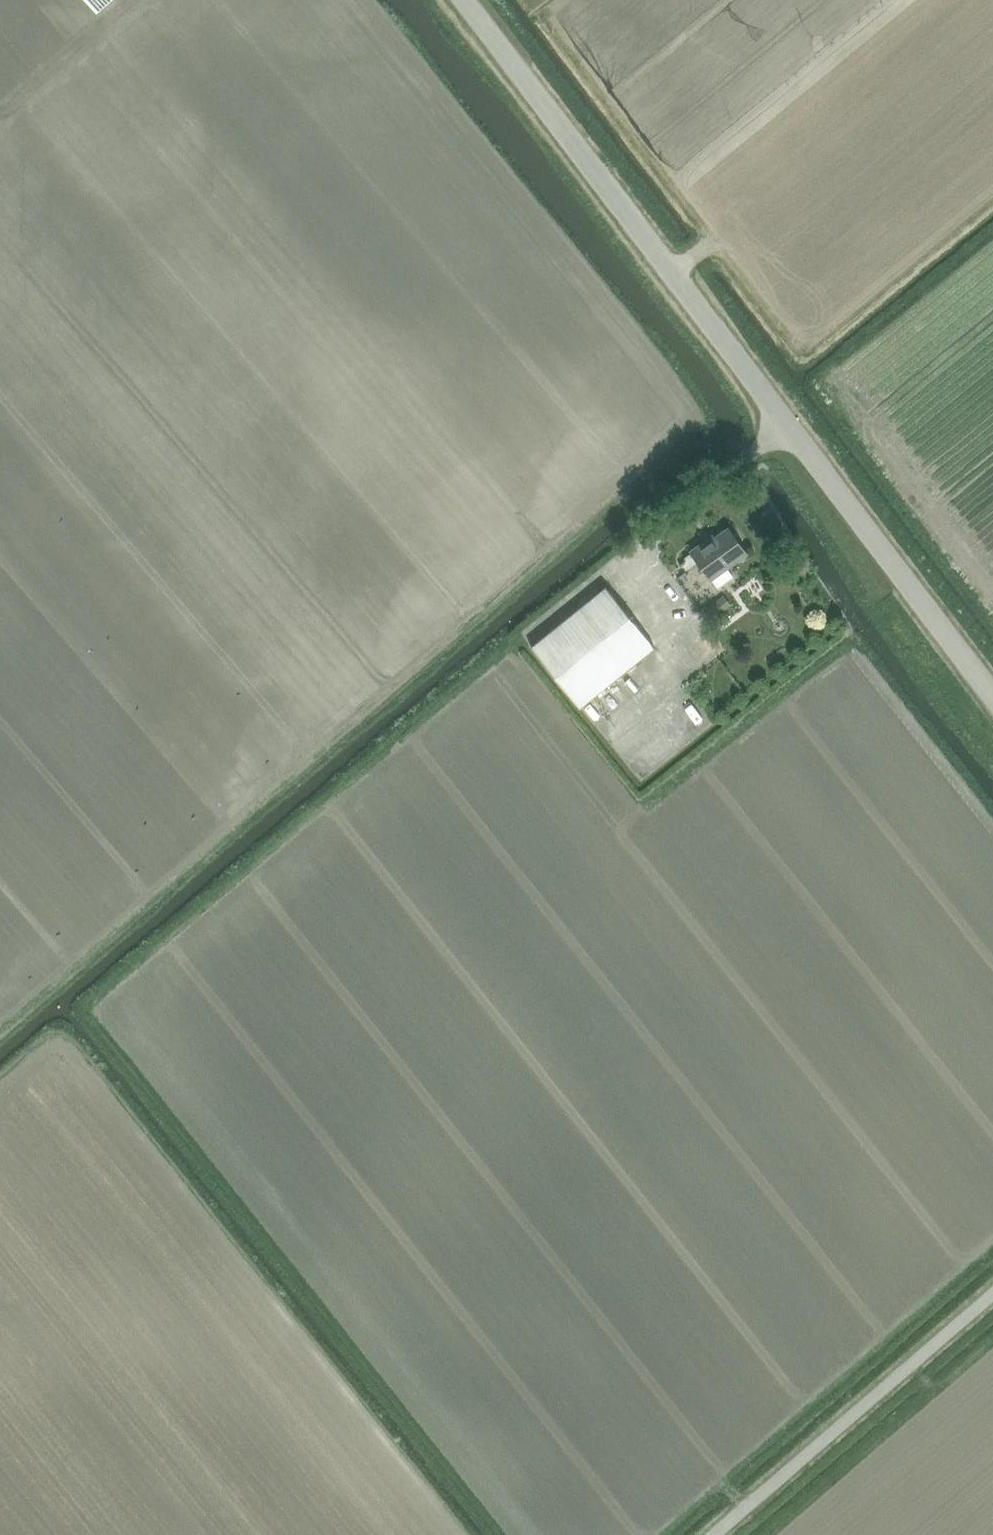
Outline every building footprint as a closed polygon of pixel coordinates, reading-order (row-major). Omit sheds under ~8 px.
[(97,12),(111,0),(86,0),(97,12)] [(711,579),(746,553),(729,529),(709,543),(707,540),(691,552),(711,579)] [(531,647),(580,708),(655,647),(606,587),(531,647)]
